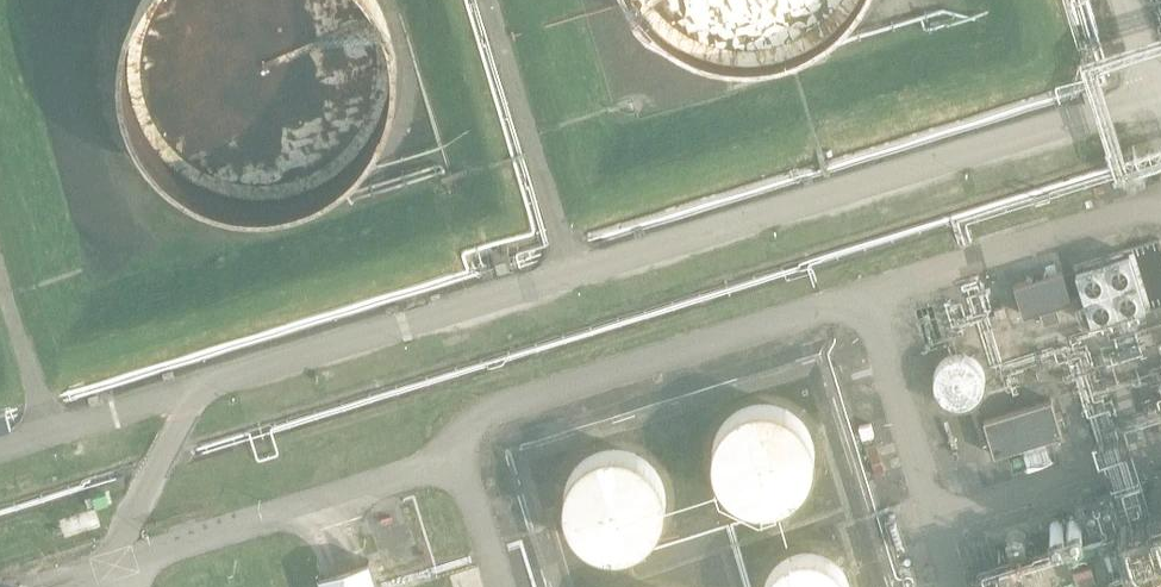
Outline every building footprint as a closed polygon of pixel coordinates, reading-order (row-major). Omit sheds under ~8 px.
[(402,62),(401,49),(400,36),(397,23),(392,11),(387,0),(143,0),(141,2),(136,15),(132,27),(130,40),(128,53),(128,66),(129,80),(132,93),(135,105),(140,117),(146,129),(154,140),(162,151),(171,160),(181,169),(192,176),(203,183),(215,188),(228,192),(241,195),(254,197),(267,198),(280,197),(293,195),(306,191),(319,187),(331,181),(342,174),(352,166),(362,157),(371,147),(379,137),(386,126),(391,114),(396,101),(399,88),(401,75),(402,62)] [(657,7),(667,16),(678,24),(690,31),(702,37),(715,41),(728,44),(741,46),(754,47),(768,46),(781,44),(794,40),(807,36),(819,30),(830,23),(841,15),(851,6),(856,0),(650,0),(657,7)] [(1127,242),(1071,259),(1094,335),(1151,318),(1127,242)] [(497,273),(507,270),(504,260),(494,263),(497,273)] [(1061,270),(1013,285),(1022,315),(1038,310),(1042,324),(1059,319),(1054,305),(1070,300),(1061,270)] [(1002,307),(992,310),(995,320),(1005,317),(1002,307)] [(982,377),(982,376),(980,367),(975,359),(972,356),(967,353),(959,351),(954,351),(948,353),(945,354),(940,358),(937,362),(935,366),(933,370),(932,375),(934,385),(939,393),(946,398),(950,400),(956,401),(965,400),(969,398),(974,394),(980,387),(981,383),(982,377)] [(1050,400),(983,421),(993,455),(1061,434),(1050,400)] [(5,414),(0,415),(0,432),(9,430),(5,414)] [(821,478),(822,469),(821,460),(818,452),(814,444),(808,437),(801,431),(793,427),(785,424),(776,423),(767,424),(758,426),(750,430),(743,435),(737,442),(732,449),(729,458),(728,466),(728,475),(730,484),(733,492),(738,500),(745,506),(752,511),(760,515),(769,517),(778,517),(787,515),(795,512),(803,508),(809,502),(815,494),(819,486),(821,478)] [(873,436),(869,424),(857,428),(861,440),(873,436)] [(664,524),(665,516),(664,507),(662,498),(658,490),(652,483),(646,477),(638,472),(630,469),(621,468),(612,468),(603,470),(595,474),(588,479),(581,485),(576,493),(573,501),(571,510),(571,519),(573,528),(576,536),(580,543),(587,550),(594,555),(602,559),(610,561),(619,562),(628,561),(637,558),(645,554),(651,548),(657,541),(661,533),(664,524)] [(1104,586),(1160,586),(1160,499),(1006,544),(1018,584),(1097,561),(1104,586)] [(859,584),(854,577),(849,570),(842,564),(834,560),(825,557),(816,556),(808,557),(799,559),(791,563),(784,568),(778,575),(773,582),(771,586),(859,586),(859,584)] [(320,586),(377,586),(369,560),(344,568),(317,577),(320,586)]
